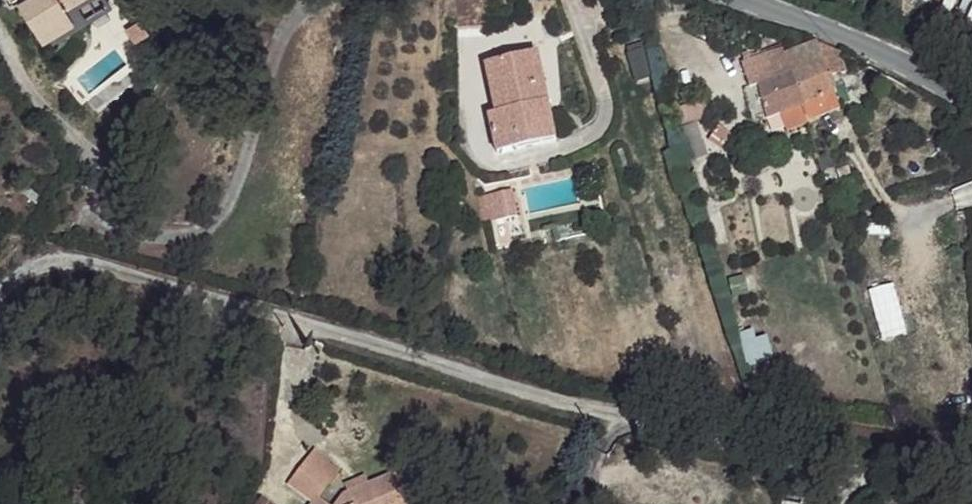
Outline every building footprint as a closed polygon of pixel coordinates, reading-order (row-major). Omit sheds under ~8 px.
[(29,31),(59,12),(56,7),(51,0),(8,0),(29,31)] [(122,22),(132,38),(147,30),(137,13),(122,22)] [(655,42),(625,46),(629,78),(659,74),(655,42)] [(815,43),(785,55),(787,62),(806,103),(838,90),(835,78),(849,69),(847,53),(815,43)] [(781,49),(770,51),(778,67),(787,62),(785,55),(781,49)] [(536,56),(484,66),(495,123),(488,121),(495,154),(557,142),(536,56)] [(787,62),(778,67),(754,77),(765,113),(769,119),(806,103),(787,62)] [(765,113),(754,77),(734,85),(749,121),(765,113)] [(515,195),(498,197),(504,216),(521,215),(515,195)] [(748,364),(772,359),(766,328),(742,333),(748,364)] [(322,465),(296,446),(273,483),(297,503),(307,491),(320,502),(336,485),(318,472),(322,465)] [(296,503),(385,503),(396,498),(384,469),(336,485),(320,502),(307,491),(297,503),(296,503)]
